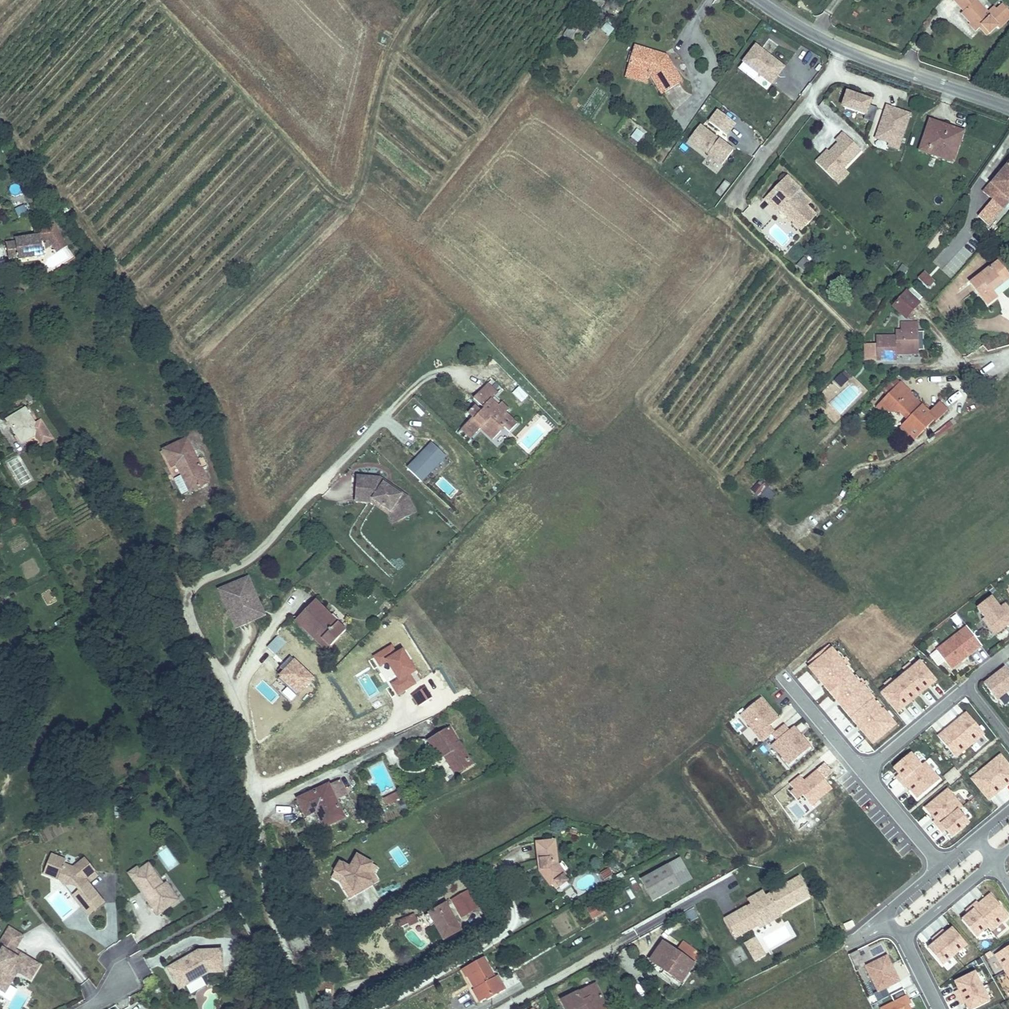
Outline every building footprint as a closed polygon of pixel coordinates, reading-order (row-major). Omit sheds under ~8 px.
[(993,33),(1000,27),(1003,29),(1008,25),(1008,5),(1007,2),(1000,8),(998,6),(990,13),(982,3),(985,0),(962,0),(970,11),(968,13),(976,24),(973,26),(978,33),(985,28),(988,26),(993,33)] [(584,4),(580,10),(587,15),(591,10),(584,4)] [(587,15),(580,10),(574,17),(581,23),(587,15)] [(581,23),(574,17),(569,24),(576,30),(581,23)] [(990,35),(993,33),(988,26),(985,28),(990,35)] [(661,70),(671,88),(691,77),(682,62),(678,64),(672,52),(663,50),(663,45),(644,39),(636,62),(656,69),(661,70)] [(742,62),(772,85),(786,67),(756,44),(742,62)] [(682,62),(675,49),(663,45),(663,50),(672,52),(678,64),(682,62)] [(656,69),(636,62),(634,68),(654,74),(656,69)] [(849,91),(843,107),(869,116),(875,99),(849,91)] [(886,105),(874,141),(900,149),(912,114),(886,105)] [(717,110),(708,122),(728,137),(737,124),(717,110)] [(916,145),(949,155),(961,124),(929,113),(916,145)] [(689,140),(723,166),(735,150),(701,124),(689,140)] [(639,143),(645,134),(636,128),(630,137),(639,143)] [(822,162),(837,179),(866,151),(848,133),(841,140),(843,142),(822,162)] [(1008,188),(1008,158),(994,175),(1002,182),(1008,188)] [(791,173),(786,178),(792,185),(797,180),(791,173)] [(986,183),(995,191),(1002,182),(994,175),(986,183)] [(770,193),(776,200),(773,203),(782,212),(785,208),(804,229),(821,215),(811,205),(815,201),(804,189),(806,188),(797,180),(792,185),(786,178),(770,193)] [(995,191),(1005,200),(1008,196),(1008,188),(1002,182),(995,191)] [(770,193),(767,196),(773,203),(776,200),(770,193)] [(24,205),(14,209),(18,217),(28,213),(24,205)] [(782,212),(779,214),(797,235),(804,229),(785,208),(782,212)] [(17,245),(25,243),(24,239),(30,238),(30,242),(40,241),(37,218),(12,222),(13,225),(5,227),(7,242),(16,241),(17,245)] [(1001,290),(996,282),(1008,274),(1008,263),(1004,255),(975,274),(990,297),(1001,290)] [(928,280),(935,274),(923,262),(917,268),(928,280)] [(893,305),(908,315),(920,298),(905,288),(893,305)] [(877,350),(895,350),(897,340),(915,341),(916,330),(922,330),(922,320),(903,319),(903,323),(898,324),(898,329),(880,327),(877,350)] [(834,380),(840,387),(852,379),(846,371),(834,380)] [(909,387),(900,378),(879,399),(888,408),(899,408),(906,417),(901,422),(911,432),(929,415),(925,411),(928,408),(921,401),(917,403),(915,400),(914,401),(904,392),(909,387)] [(469,419),(479,429),(482,426),(493,436),(504,425),(508,430),(517,421),(505,410),(509,406),(501,399),(496,404),(490,397),(499,388),(491,380),(475,395),(484,404),(482,407),(476,402),(467,409),(473,415),(469,419)] [(522,402),(528,395),(518,386),(512,393),(522,402)] [(32,402),(40,397),(35,387),(26,392),(32,402)] [(20,443),(50,426),(46,417),(39,421),(29,405),(6,418),(20,443)] [(471,437),(479,429),(469,419),(462,425),(471,437)] [(178,463),(190,489),(209,480),(190,437),(164,449),(173,465),(178,463)] [(418,481),(443,456),(429,442),(404,468),(418,481)] [(181,493),(190,489),(178,463),(173,465),(164,449),(161,451),(181,493)] [(355,476),(353,501),(369,502),(386,513),(390,523),(413,511),(405,496),(389,485),(388,487),(381,483),(383,481),(377,477),(355,476)] [(762,480),(751,490),(764,504),(775,495),(762,480)] [(307,577),(316,564),(310,560),(301,573),(307,577)] [(245,577),(237,581),(254,618),(262,614),(245,577)] [(237,581),(217,590),(234,627),(254,618),(237,581)] [(320,624),(336,639),(353,623),(319,592),(297,614),(315,630),(320,624)] [(1008,622),(1008,609),(1004,602),(997,607),(989,597),(975,608),(983,618),(989,626),(987,627),(993,635),(1008,622)] [(989,626),(983,618),(981,620),(987,627),(989,626)] [(315,630),(331,645),(336,639),(320,624),(315,630)] [(979,646),(964,626),(934,650),(949,669),(979,646)] [(871,748),(897,728),(831,644),(805,664),(871,748)] [(299,697),(315,680),(292,657),(275,674),(299,697)] [(898,716),(938,682),(919,659),(878,693),(898,716)] [(982,683),(995,700),(1008,688),(1008,674),(1003,667),(982,683)] [(756,737),(762,743),(775,732),(771,727),(780,718),(761,697),(731,723),(750,743),(756,737)] [(937,736),(957,759),(986,734),(966,711),(937,736)] [(812,747),(794,726),(789,730),(784,725),(765,742),(788,768),(812,747)] [(449,727),(444,730),(455,745),(460,742),(449,727)] [(455,745),(444,730),(429,740),(442,760),(447,757),(459,775),(475,765),(460,742),(455,745)] [(926,762),(923,765),(912,753),(892,771),(918,800),(941,779),(926,762)] [(969,780),(990,803),(1008,786),(1008,764),(999,753),(969,780)] [(800,775),(786,785),(805,811),(833,791),(818,770),(804,780),(800,775)] [(342,778),(329,784),(337,800),(350,794),(342,778)] [(337,800),(329,784),(299,798),(307,814),(317,809),(325,826),(345,816),(337,800)] [(973,823),(946,789),(923,807),(950,841),(973,823)] [(404,796),(401,790),(381,799),(384,805),(404,796)] [(543,870),(540,872),(553,885),(566,872),(558,864),(556,839),(538,842),(539,859),(542,859),(543,870)] [(98,886),(85,870),(95,862),(85,849),(76,856),(75,858),(65,854),(66,850),(51,844),(43,864),(59,870),(64,876),(76,877),(79,881),(89,894),(98,886)] [(136,859),(127,865),(144,888),(146,887),(149,891),(147,893),(156,907),(172,896),(167,889),(169,887),(170,881),(166,874),(163,876),(148,855),(138,862),(136,859)] [(365,874),(371,863),(356,855),(334,871),(343,877),(354,895),(372,885),(365,874)] [(681,857),(668,864),(680,885),(693,877),(681,857)] [(372,873),(376,867),(371,863),(365,874),(372,885),(377,882),(372,873)] [(654,900),(680,885),(668,864),(642,879),(654,900)] [(610,870),(601,874),(604,880),(613,876),(610,870)] [(354,895),(343,877),(334,871),(331,876),(339,881),(349,898),(354,895)] [(750,903),(752,907),(749,909),(748,907),(725,920),(736,938),(750,930),(748,927),(776,910),(778,914),(809,896),(798,878),(768,896),(769,897),(765,899),(763,895),(750,903)] [(88,906),(104,893),(98,886),(89,894),(79,881),(72,887),(88,906)] [(169,887),(167,889),(172,896),(178,892),(170,881),(169,887)] [(464,913),(480,904),(472,889),(456,897),(464,913)] [(748,900),(750,903),(763,895),(761,892),(748,900)] [(977,941),(1008,917),(1008,916),(991,893),(959,918),(977,941)] [(592,914),(603,908),(598,900),(588,904),(592,914)] [(461,926),(448,903),(426,915),(432,925),(436,923),(444,939),(455,933),(453,930),(461,926)] [(778,914),(776,910),(748,927),(750,930),(758,926),(760,929),(780,917),(778,914)] [(0,931),(0,935),(3,937),(0,942),(0,973),(1,972),(6,975),(14,962),(16,963),(29,971),(38,956),(18,945),(16,950),(10,946),(13,942),(21,928),(7,920),(0,931)] [(942,967),(968,948),(952,925),(932,940),(934,942),(927,947),(942,967)] [(753,958),(763,952),(754,938),(745,944),(753,958)] [(186,948),(166,959),(172,969),(179,965),(186,976),(208,963),(223,962),(222,939),(197,941),(192,944),(193,946),(187,950),(186,948)] [(665,971),(681,982),(692,965),(677,955),(662,945),(649,964),(663,974),(665,971)] [(1008,981),(1008,946),(993,956),(1008,981)] [(682,948),(677,955),(692,965),(697,959),(682,948)] [(765,957),(763,952),(753,958),(756,962),(765,957)] [(864,965),(877,994),(901,982),(888,954),(864,965)] [(477,988),(471,992),(476,1002),(483,998),(485,1000),(504,990),(497,976),(491,979),(481,960),(466,967),(477,988)] [(4,985),(16,963),(14,962),(6,975),(1,972),(0,973),(0,983),(4,985)] [(179,965),(172,969),(180,983),(209,966),(224,965),(223,962),(208,963),(186,976),(179,965)] [(460,971),(471,992),(477,988),(466,967),(460,971)] [(965,1008),(978,1008),(990,1004),(977,971),(953,981),(965,1008)] [(588,1008),(603,1000),(594,983),(560,1002),(564,1008),(589,1008),(588,1008)] [(907,995),(879,1008),(880,1008),(913,1008),(907,995)] [(589,1008),(605,1008),(608,1008),(603,1000),(588,1008),(589,1008)]
